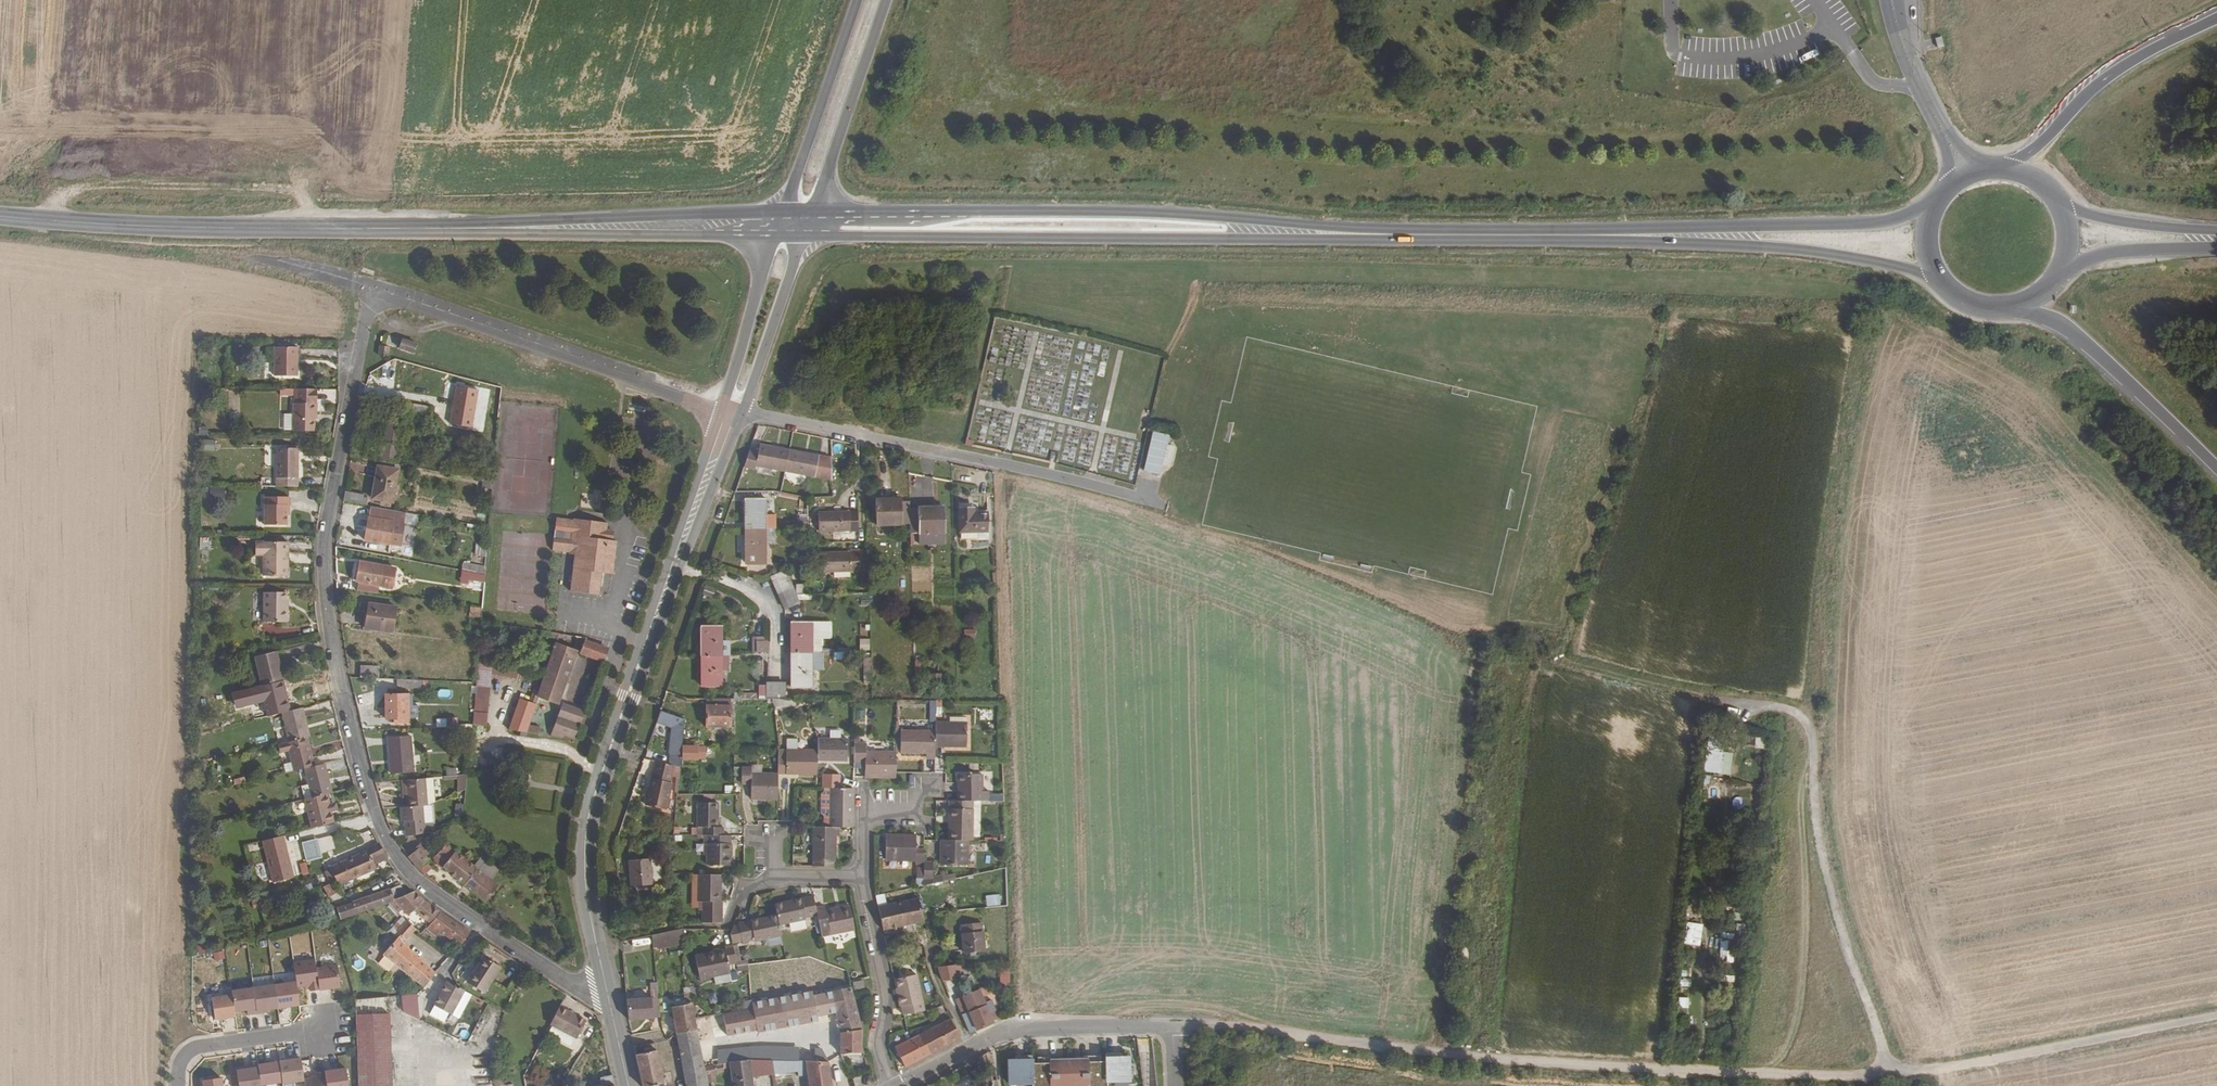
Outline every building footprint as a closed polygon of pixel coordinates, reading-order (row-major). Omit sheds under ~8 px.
[(1936,49),(1944,47),(1941,37),(1934,39),(1936,49)] [(415,349),(418,340),(402,336),(400,345),(415,349)] [(390,344),(380,342),(379,352),(388,354),(390,344)] [(274,347),(272,377),(292,378),(293,362),(295,362),(296,348),(274,347)] [(527,368),(543,373),(547,360),(531,355),(527,368)] [(441,408),(462,413),(470,380),(449,375),(441,408)] [(397,408),(426,413),(426,406),(410,404),(410,403),(398,401),(397,408)] [(294,405),(292,432),(314,434),(314,422),(315,415),(317,415),(317,406),(294,405)] [(398,439),(402,418),(390,415),(383,414),(379,436),(381,436),(378,455),(394,458),(397,439),(398,439)] [(1153,432),(1144,470),(1160,474),(1169,435),(1153,432)] [(203,440),(202,451),(214,452),(215,441),(203,440)] [(277,448),(276,487),(297,487),(297,448),(277,448)] [(747,455),(741,471),(752,473),(753,469),(831,484),(829,462),(757,448),(755,457),(747,455)] [(1165,461),(1172,462),(1173,448),(1167,448),(1165,461)] [(409,460),(418,462),(419,459),(420,451),(411,450),(409,460)] [(419,459),(435,461),(436,454),(420,451),(419,459)] [(375,459),(396,463),(396,458),(394,458),(378,455),(376,454),(375,459)] [(370,492),(391,495),(396,463),(375,459),(370,492)] [(341,495),(357,497),(359,489),(343,487),(341,495)] [(208,497),(209,489),(200,488),(199,496),(208,497)] [(264,497),(264,525),(286,525),(286,515),(286,506),(288,506),(288,497),(264,497)] [(910,501),(875,502),(875,526),(910,526),(910,509),(910,501)] [(747,533),(762,532),(760,503),(742,504),(742,529),(748,529),(747,533)] [(987,531),(986,512),(972,513),(971,506),(957,507),(958,532),(959,532),(987,531)] [(946,533),(945,508),(910,509),(910,526),(910,534),(920,534),(946,533)] [(807,522),(807,509),(796,509),(796,522),(807,522)] [(398,539),(402,517),(390,515),(365,511),(362,533),(387,538),(387,537),(398,539)] [(818,532),(849,532),(849,513),(818,513),(818,532)] [(570,591),(597,594),(599,572),(612,574),(613,564),(609,563),(610,554),(614,555),(615,541),(611,540),(604,539),(605,530),(606,523),(572,519),(572,521),(555,519),(551,550),(568,552),(568,554),(574,554),(570,591)] [(748,570),(764,569),(762,532),(747,533),(748,570)] [(946,544),(946,533),(920,534),(920,545),(946,544)] [(263,555),(262,576),(287,576),(287,542),(255,542),(255,556),(263,555)] [(472,556),(483,560),(487,548),(476,545),(472,556)] [(822,574),(859,573),(859,554),(822,555),(822,574)] [(392,562),(357,556),(355,567),(350,566),(348,576),(354,577),(353,583),(375,587),(376,579),(389,582),(389,579),(393,580),(395,565),(392,564),(392,562)] [(481,566),(482,560),(459,556),(458,563),(468,564),(481,566)] [(468,571),(483,572),(483,567),(481,566),(468,564),(468,571)] [(774,588),(789,581),(786,574),(770,581),(774,588)] [(777,597),(792,590),(789,581),(774,588),(777,597)] [(780,604),(796,597),(792,590),(777,597),(780,604)] [(264,593),(264,623),(288,624),(288,608),(286,608),(286,593),(264,593)] [(783,610),(799,604),(796,597),(780,604),(783,610)] [(363,622),(390,626),(393,601),(366,598),(363,622)] [(466,608),(478,610),(479,600),(467,598),(466,608)] [(827,637),(827,623),(809,624),(792,624),(792,648),(793,648),(793,654),(809,654),(809,637),(818,637),(827,637)] [(700,658),(718,658),(718,644),(718,625),(701,625),(700,658)] [(975,629),(963,629),(963,638),(975,638),(975,629)] [(534,638),(551,640),(553,632),(549,632),(535,630),(534,638)] [(587,655),(597,658),(601,646),(578,638),(579,636),(574,635),(572,644),(576,645),(574,651),(587,655)] [(818,653),(818,637),(809,637),(809,654),(818,654),(818,653)] [(859,639),(860,651),(870,651),(870,639),(859,639)] [(534,693),(555,700),(572,647),(551,640),(534,693)] [(755,654),(766,654),(766,643),(762,643),(755,643),(755,654)] [(718,658),(727,657),(726,644),(718,644),(718,658)] [(255,657),(262,686),(284,680),(277,651),(255,657)] [(809,687),(809,669),(819,669),(819,654),(818,654),(809,654),(793,654),(793,687),(809,687)] [(701,687),(718,687),(718,658),(700,658),(701,687)] [(467,722),(481,724),(486,672),(511,675),(512,665),(474,661),(467,722)] [(351,675),(369,675),(369,663),(350,664),(351,675)] [(775,696),(785,696),(784,681),(775,680),(775,696)] [(755,696),(763,696),(763,687),(755,688),(755,696)] [(386,715),(399,715),(399,691),(377,692),(377,715),(386,715)] [(403,691),(399,691),(399,715),(408,714),(408,702),(403,703),(403,691)] [(508,727),(532,731),(534,724),(527,723),(534,701),(532,700),(518,695),(508,727)] [(701,726),(727,726),(727,696),(702,696),(701,726)] [(561,732),(571,736),(580,709),(558,702),(548,733),(560,735),(561,732)] [(677,753),(678,737),(680,717),(652,707),(649,718),(664,724),(662,751),(677,753)] [(309,737),(302,708),(283,713),(290,741),(307,737),(309,737)] [(930,742),(960,742),(961,714),(929,715),(929,724),(930,742)] [(436,719),(436,727),(446,727),(446,719),(436,719)] [(921,752),(930,751),(930,742),(929,724),(895,725),(895,749),(920,748),(921,752)] [(387,770),(409,767),(405,733),(382,736),(387,770)] [(813,756),(843,756),(843,734),(813,733),(813,747),(813,756)] [(1755,749),(1767,749),(1767,735),(1755,735),(1755,749)] [(314,766),(307,737),(290,741),(278,744),(280,755),(290,752),(295,770),(305,768),(314,766)] [(860,773),(891,772),(891,768),(891,748),(861,747),(861,740),(849,740),(849,759),(860,759),(860,773)] [(692,751),(701,751),(701,742),(679,742),(678,754),(692,754),(692,751)] [(773,770),(813,769),(813,756),(813,747),(781,747),(781,755),(773,754),(773,770)] [(1730,776),(1733,754),(1707,750),(1703,771),(1730,776)] [(328,772),(347,767),(344,758),(325,763),(328,772)] [(642,803),(661,807),(670,765),(651,760),(642,803)] [(331,792),(324,763),(314,766),(305,768),(311,796),(331,792)] [(747,796),(773,797),(773,770),(747,771),(747,767),(737,766),(737,783),(747,783),(747,796)] [(966,795),(977,795),(978,769),(954,769),(954,786),(951,786),(951,795),(966,795)] [(819,783),(835,783),(835,770),(818,770),(819,783)] [(944,791),(944,773),(922,773),(921,790),(944,791)] [(421,775),(423,793),(431,792),(429,774),(421,775)] [(451,785),(459,785),(459,775),(452,774),(451,785)] [(404,804),(420,803),(423,801),(421,775),(403,777),(404,804)] [(836,822),(850,823),(849,783),(825,783),(825,822),(836,822)] [(335,821),(328,793),(311,796),(305,798),(313,826),(335,821)] [(962,834),(967,834),(966,795),(951,795),(945,795),(946,835),(962,834)] [(704,833),(719,833),(719,823),(713,823),(714,800),(692,799),(692,824),(698,824),(697,833),(704,833)] [(293,813),(305,811),(303,800),(291,802),(293,813)] [(429,802),(420,803),(422,821),(430,820),(429,802)] [(405,835),(423,831),(422,821),(420,803),(404,804),(398,805),(400,822),(404,822),(405,835)] [(809,862),(832,862),(832,832),(836,832),(836,822),(825,822),(819,822),(809,822),(809,862)] [(302,843),(330,836),(327,825),(300,832),(302,843)] [(921,862),(921,861),(922,861),(921,846),(913,846),(912,831),(882,832),(883,856),(913,855),(913,862),(921,862)] [(705,863),(728,862),(727,832),(719,833),(704,833),(705,863)] [(937,862),(962,862),(962,834),(946,835),(937,835),(937,862)] [(273,882),(294,876),(283,835),(262,840),(273,882)] [(307,857),(335,851),(332,837),(304,842),(307,857)] [(385,856),(375,840),(364,846),(366,849),(328,866),(335,879),(337,883),(374,867),(372,862),(385,856)] [(452,874),(483,899),(495,883),(486,876),(470,863),(443,841),(433,853),(443,861),(440,864),(447,870),(452,874)] [(423,874),(436,882),(440,876),(427,865),(426,867),(420,861),(424,856),(422,854),(425,851),(417,842),(413,845),(415,847),(406,855),(423,874)] [(429,860),(438,867),(440,864),(443,861),(433,853),(429,860)] [(470,863),(486,876),(493,867),(477,854),(470,863)] [(628,885),(648,883),(646,857),(626,859),(628,885)] [(922,882),(932,879),(931,860),(922,861),(921,861),(921,862),(922,882)] [(700,920),(720,920),(719,898),(716,898),(716,871),(694,872),(695,899),(699,899),(700,920)] [(328,882),(321,886),(327,896),(334,892),(328,882)] [(398,895),(403,893),(400,883),(350,901),(350,902),(336,907),(339,917),(353,912),(387,899),(390,898),(398,895)] [(813,901),(822,900),(821,888),(813,889),(813,901)] [(416,913),(426,921),(436,909),(413,890),(398,895),(390,898),(396,904),(405,913),(409,908),(416,913)] [(815,910),(814,905),(811,891),(772,899),(774,911),(776,921),(804,915),(803,913),(815,910)] [(1000,895),(985,897),(986,905),(1001,904),(1000,895)] [(883,928),(921,919),(916,897),(878,905),(883,928)] [(819,932),(852,925),(847,902),(823,907),(822,903),(814,905),(815,910),(819,932)] [(428,922),(458,943),(467,930),(436,909),(426,921),(428,922)] [(778,932),(779,932),(776,921),(774,911),(737,921),(741,939),(753,935),(753,938),(762,936),(763,942),(765,941),(768,943),(780,940),(778,932)] [(961,950),(981,948),(979,920),(959,922),(961,950)] [(425,928),(432,933),(435,928),(428,922),(425,928)] [(381,955),(422,985),(431,971),(428,969),(423,964),(402,948),(415,932),(406,924),(392,941),(388,938),(381,946),(385,949),(381,955)] [(683,957),(678,927),(649,934),(653,962),(683,957)] [(700,976),(729,968),(727,960),(735,958),(731,940),(722,943),(723,946),(694,954),(700,976)] [(1720,941),(1719,963),(1733,964),(1734,941),(1720,941)] [(464,981),(481,993),(498,967),(481,955),(464,981)] [(743,959),(745,969),(770,966),(769,957),(743,959)] [(940,978),(952,976),(951,962),(934,964),(940,978)] [(318,989),(339,986),(336,965),(315,968),(318,989)] [(998,968),(998,981),(1007,981),(1007,968),(998,968)] [(926,1007),(918,971),(896,976),(898,986),(899,991),(897,992),(900,1003),(902,1003),(904,1012),(926,1007)] [(287,975),(230,980),(231,988),(288,983),(287,975)] [(810,983),(812,993),(836,987),(834,978),(810,983)] [(854,988),(863,986),(861,978),(852,979),(854,988)] [(429,1000),(439,1008),(448,1013),(462,990),(459,988),(456,986),(454,987),(452,986),(443,980),(429,1000)] [(986,981),(954,998),(970,1029),(994,1017),(990,1010),(981,992),(989,988),(986,981)] [(277,1008),(273,984),(252,987),(255,1013),(264,1012),(264,1010),(277,1008)] [(841,1052),(862,1050),(857,1016),(852,990),(851,984),(847,985),(836,987),(812,993),(750,1005),(734,1009),(736,1019),(739,1033),(755,1031),(766,1029),(765,1024),(773,1023),(774,1028),(782,1026),(781,1021),(814,1015),(815,1023),(837,1020),(841,1052)] [(234,1017),(231,995),(210,998),(213,1019),(234,1017)] [(357,1085),(390,1085),(387,995),(354,1000),(357,1075),(357,1085)] [(419,1016),(418,995),(401,996),(402,1016),(419,1016)] [(627,1019),(652,1016),(650,1007),(648,996),(625,997),(626,1016),(627,1019)] [(703,1066),(693,1017),(691,1003),(670,1007),(684,1085),(706,1085),(703,1066)] [(996,1007),(990,1010),(994,1017),(1000,1014),(996,1007)] [(557,1008),(548,1026),(574,1039),(583,1021),(557,1008)] [(693,1017),(703,1066),(722,1063),(714,1023),(736,1019),(734,1009),(693,1017)] [(896,1043),(906,1064),(959,1036),(950,1016),(907,1037),(896,1043)] [(1149,1040),(1138,1041),(1144,1085),(1155,1085),(1149,1040)] [(661,1083),(654,1048),(634,1052),(641,1085),(650,1085),(656,1085),(661,1083)] [(1103,1085),(1103,1079),(1126,1078),(1125,1054),(1111,1054),(1111,1050),(1102,1051),(1102,1058),(1091,1059),(1091,1053),(1075,1054),(1075,1056),(1054,1057),(1054,1054),(1038,1055),(1038,1060),(1028,1060),(1028,1053),(1018,1053),(1019,1057),(1005,1057),(1006,1081),(1028,1081),(1028,1085),(1047,1085),(1084,1084),(1084,1085),(1103,1085)] [(281,1083),(302,1080),(302,1079),(299,1058),(278,1061),(281,1083)] [(769,1058),(755,1058),(752,1058),(728,1062),(731,1085),(751,1085),(749,1074),(772,1071),(769,1058)] [(784,1069),(782,1058),(769,1058),(772,1071),(784,1069)] [(828,1061),(825,1060),(817,1060),(788,1058),(782,1058),(784,1069),(796,1067),(797,1072),(807,1071),(809,1085),(832,1085),(828,1061)] [(256,1064),(248,1066),(248,1068),(235,1070),(237,1085),(259,1085),(256,1064)] [(302,1079),(302,1080),(303,1085),(325,1085),(323,1071),(315,1072),(315,1077),(302,1079)] [(202,1085),(223,1085),(222,1075),(201,1077),(202,1085)] [(610,1075),(596,1079),(598,1085),(613,1085),(610,1075)]
